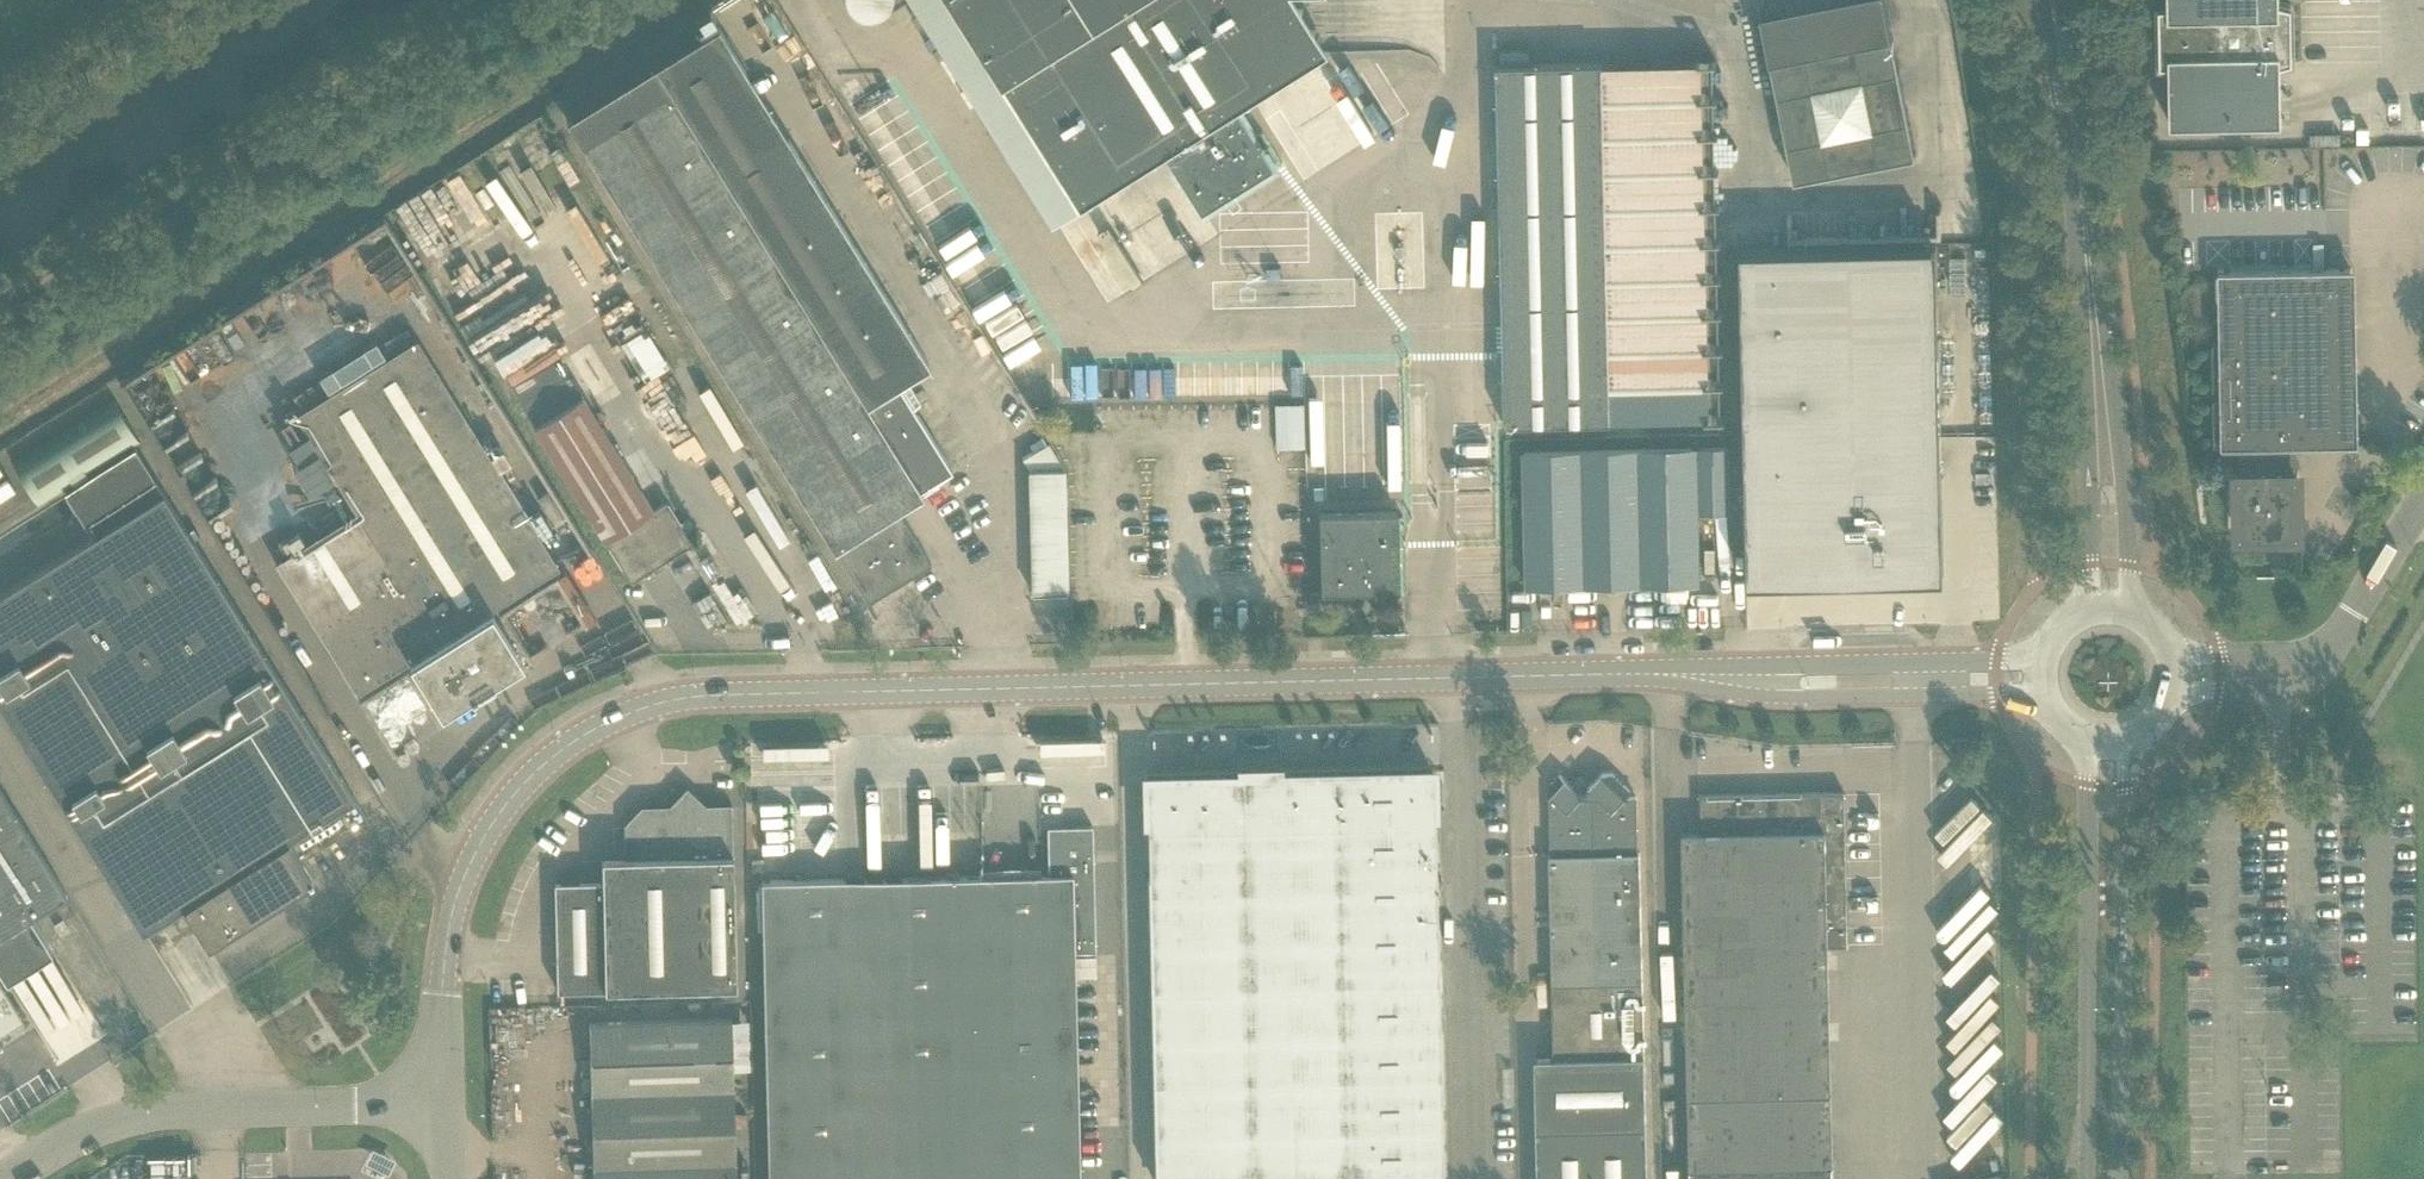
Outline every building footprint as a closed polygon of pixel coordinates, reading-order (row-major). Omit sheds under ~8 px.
[(852,0),(853,2),(855,4),(857,6),(860,8),(863,10),(866,11),(868,11),(872,12),(876,11),(878,11),(880,10),(883,9),(886,7),(888,5),(889,4),(891,3),(893,0),(852,0)] [(1083,206),(1168,153),(1203,209),(1274,165),(1238,108),(1329,51),(1297,0),(953,0),(1083,206)] [(1805,176),(1927,155),(1900,0),(1819,0),(1776,7),(1805,176)] [(2167,6),(2159,6),(2160,65),(2168,65),(2169,124),(2281,122),(2280,64),(2292,61),(2291,5),(2279,2),(2279,0),(2167,0),(2167,6)] [(919,487),(950,467),(912,405),(919,400),(906,378),(924,367),(717,24),(566,118),(868,601),(930,563),(896,508),(922,492),(919,487)] [(1602,64),(1602,62),(1496,65),(1504,424),(1611,422),(1708,419),(1700,62),(1602,64)] [(1937,245),(1740,249),(1747,582),(1746,582),(1746,583),(1890,580),(1890,575),(1939,574),(1937,487),(1942,487),(1937,245)] [(2219,343),(2212,343),(2213,389),(2220,389),(2220,399),(2213,399),(2214,444),(2221,444),(2221,446),(2243,446),(2243,475),(2238,475),(2239,534),(2298,533),(2297,474),(2290,474),(2290,470),(2292,468),(2293,466),(2294,464),(2294,462),(2294,460),(2294,457),(2294,455),(2293,453),(2291,451),(2290,449),(2290,445),(2347,444),(2346,397),(2353,396),(2351,268),(2272,270),(2227,271),(2218,271),(2219,343)] [(648,326),(631,336),(653,373),(671,363),(648,326)] [(490,609),(559,567),(416,338),(295,413),(307,433),(287,445),(298,462),(292,465),(308,491),(333,475),(355,511),(275,562),(356,693),(409,660),(441,712),(472,693),(476,699),(483,700),(492,694),(495,686),(491,681),(522,661),(490,609)] [(692,543),(666,500),(652,509),(581,395),(533,425),(630,581),(692,543)] [(92,535),(0,592),(0,706),(141,930),(182,905),(207,945),(313,879),(300,859),(366,818),(133,447),(140,442),(112,397),(10,461),(38,506),(64,490),(92,535)] [(1279,446),(1306,445),(1305,401),(1278,402),(1279,446)] [(1730,513),(1728,447),(1523,451),(1526,586),(1699,582),(1698,514),(1730,513)] [(1063,469),(1029,470),(1032,594),(1066,593),(1063,469)] [(1396,511),(1318,513),(1320,591),(1398,589),(1396,511)] [(1952,738),(1952,751),(1971,752),(1971,738),(1952,738)] [(1441,1175),(1432,770),(1145,777),(1145,801),(1155,1178),(1288,1178),(1441,1175)] [(1553,1057),(1535,1057),(1538,1178),(1647,1178),(1642,983),(1639,852),(1637,853),(1636,796),(1626,796),(1630,791),(1611,773),(1601,773),(1581,794),(1559,774),(1550,784),(1550,794),(1554,798),(1550,798),(1551,855),(1549,855),(1552,985),(1553,1057)] [(735,986),(731,803),(705,804),(686,786),(669,804),(641,805),(624,823),(624,857),(601,858),(602,880),(554,881),(557,990),(735,986)] [(6,979),(52,950),(30,916),(53,901),(64,918),(76,910),(63,890),(0,790),(0,969),(6,979)] [(1846,925),(1843,791),(1699,794),(1700,833),(1682,833),(1689,1178),(1833,1178),(1827,945),(1847,945),(1846,925)] [(761,881),(767,1178),(1080,1178),(1075,952),(1095,951),(1092,850),(1092,826),(1076,826),(1076,831),(1047,832),(1048,874),(761,881)] [(42,960),(9,980),(36,1024),(47,1018),(36,1000),(58,986),(42,960)] [(7,1030),(19,1013),(21,1009),(13,1003),(0,982),(0,1040),(7,1030)] [(734,1124),(731,1018),(588,1022),(593,1178),(736,1178),(734,1124)]
